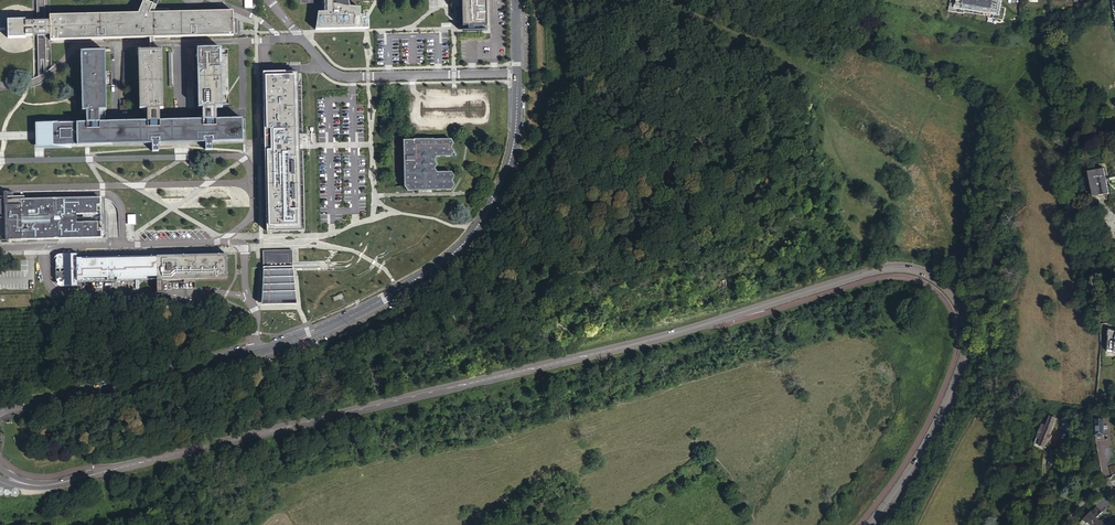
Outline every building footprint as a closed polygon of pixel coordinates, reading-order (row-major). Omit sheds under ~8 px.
[(33,35),(42,35),(51,35),(51,40),(151,38),(152,38),(155,38),(234,36),(233,23),(233,11),(154,13),(157,5),(154,4),(144,0),(138,13),(50,16),(50,20),(42,20),(34,20),(28,21),(28,19),(8,19),(8,29),(9,38),(28,37),(29,35),(33,35)] [(324,3),(322,2),(322,13),(318,13),(318,18),(315,31),(334,31),(334,29),(364,29),(364,19),(361,19),(360,9),(348,9),(348,8),(347,0),(324,0),(324,3)] [(462,28),(484,27),(483,0),(461,0),(462,28)] [(1002,9),(1004,0),(952,0),(949,12),(965,15),(966,11),(990,15),(989,20),(1004,23),(1006,10),(1002,9)] [(366,19),(364,19),(364,29),(334,29),(334,31),(369,30),(369,19),(366,19)] [(199,109),(202,109),(215,109),(222,108),(220,50),(197,51),(199,109)] [(140,110),(144,110),(157,110),(164,110),(162,51),(155,51),(153,51),(151,51),(139,52),(140,110)] [(83,111),(87,111),(99,111),(106,111),(105,53),(81,53),(83,111)] [(300,73),(264,73),(267,230),(305,229),(300,73)] [(202,117),(215,116),(215,112),(215,109),(202,109),(202,113),(202,117)] [(145,118),(157,118),(157,114),(157,110),(144,110),(144,114),(145,118)] [(87,116),(87,120),(100,120),(99,115),(99,111),(87,111),(87,116)] [(100,120),(87,120),(76,120),(35,122),(35,135),(35,146),(40,146),(77,145),(88,145),(110,144),(158,143),(182,142),(242,140),(241,116),(215,116),(202,117),(157,118),(145,118),(100,120)] [(451,138),(403,140),(405,186),(410,190),(453,188),(456,184),(453,180),(455,176),(452,172),(438,172),(435,168),(437,163),(435,160),(437,156),(452,156),(455,150),(452,147),(454,142),(451,138)] [(1105,168),(1089,171),(1093,196),(1109,194),(1107,181),(1107,179),(1105,168)] [(43,199),(32,199),(25,199),(24,197),(0,197),(0,218),(5,218),(5,220),(5,240),(23,240),(102,239),(101,198),(43,199)] [(264,269),(293,269),(293,251),(263,252),(264,269)] [(117,282),(123,282),(123,279),(152,278),(152,271),(157,271),(157,259),(142,259),(141,258),(116,258),(114,259),(114,261),(112,261),(111,261),(110,261),(110,260),(107,259),(77,260),(68,260),(68,255),(63,256),(60,256),(58,257),(56,258),(58,260),(57,262),(57,264),(57,271),(64,270),(65,274),(57,274),(57,281),(57,283),(58,284),(59,285),(57,287),(60,288),(64,288),(69,288),(69,284),(78,283),(79,283),(108,282),(108,279),(110,279),(110,280),(111,281),(112,282),(113,282),(114,281),(114,280),(115,279),(117,279),(117,282)] [(225,278),(196,279),(196,281),(227,280),(226,255),(196,256),(196,261),(224,260),(225,278)] [(160,271),(160,280),(162,280),(196,279),(225,278),(224,260),(196,261),(196,256),(160,257),(160,268),(167,268),(167,271),(160,271)] [(157,281),(160,280),(160,271),(167,271),(167,268),(160,268),(160,257),(141,258),(142,259),(157,259),(157,271),(152,271),(152,278),(123,279),(123,282),(156,281),(157,281)] [(261,305),(297,303),(293,269),(264,269),(261,305)] [(1107,349),(1114,349),(1114,350),(1114,331),(1107,328),(1107,349)] [(1043,424),(1034,443),(1045,448),(1049,439),(1051,440),(1053,436),(1051,435),(1058,420),(1052,417),(1048,427),(1043,424)] [(1065,423),(1062,428),(1071,433),(1074,427),(1065,423)] [(1103,425),(1095,425),(1096,436),(1103,436),(1103,429),(1106,429),(1106,426),(1103,426),(1103,425)] [(1050,450),(1047,465),(1050,466),(1058,453),(1050,450)] [(1082,521),(1087,524),(1107,524),(1113,518),(1098,504),(1082,521)]
